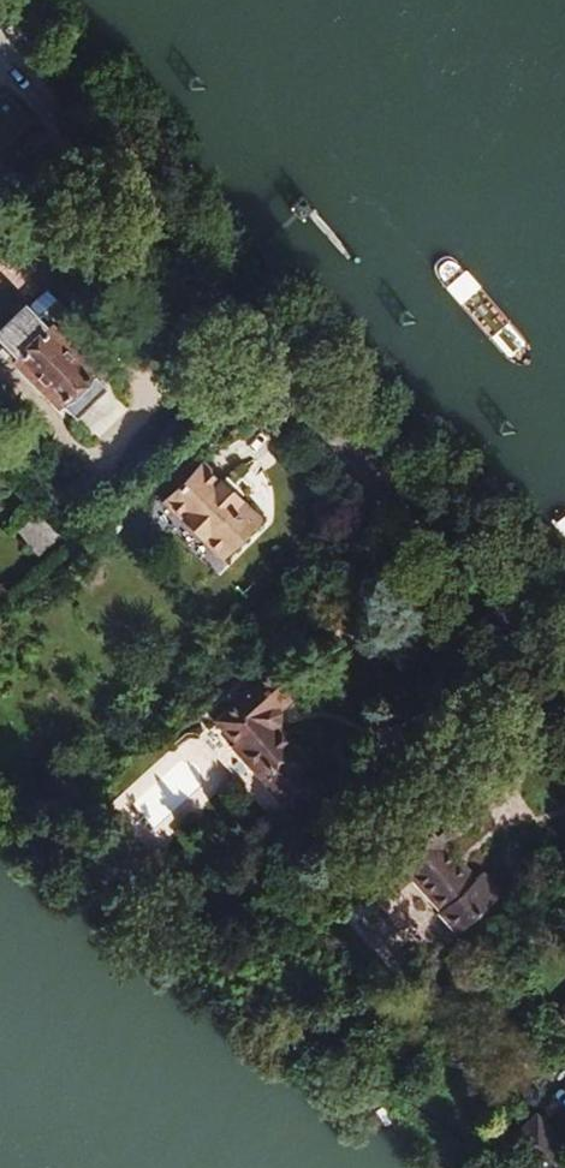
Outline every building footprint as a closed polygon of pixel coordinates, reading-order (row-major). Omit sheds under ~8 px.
[(0,323),(0,344),(73,415),(103,384),(38,319),(24,305),(0,323)] [(256,523),(203,463),(164,500),(217,559),(256,523)] [(64,537),(41,515),(22,535),(45,557),(64,537)] [(278,731),(278,716),(307,687),(279,658),(236,699),(239,703),(219,723),(240,744),(235,750),(295,813),(318,791),(301,775),(311,765),(278,731)] [(476,882),(447,852),(489,813),(467,790),(426,828),(424,826),(390,857),(391,859),(369,879),(391,903),(414,882),(443,914),(441,916),(461,938),(505,897),(484,875),(476,882)] [(522,986),(504,967),(495,976),(513,995),(522,986)] [(549,1104),(520,1131),(556,1167),(564,1167),(564,1121),(549,1104)]
